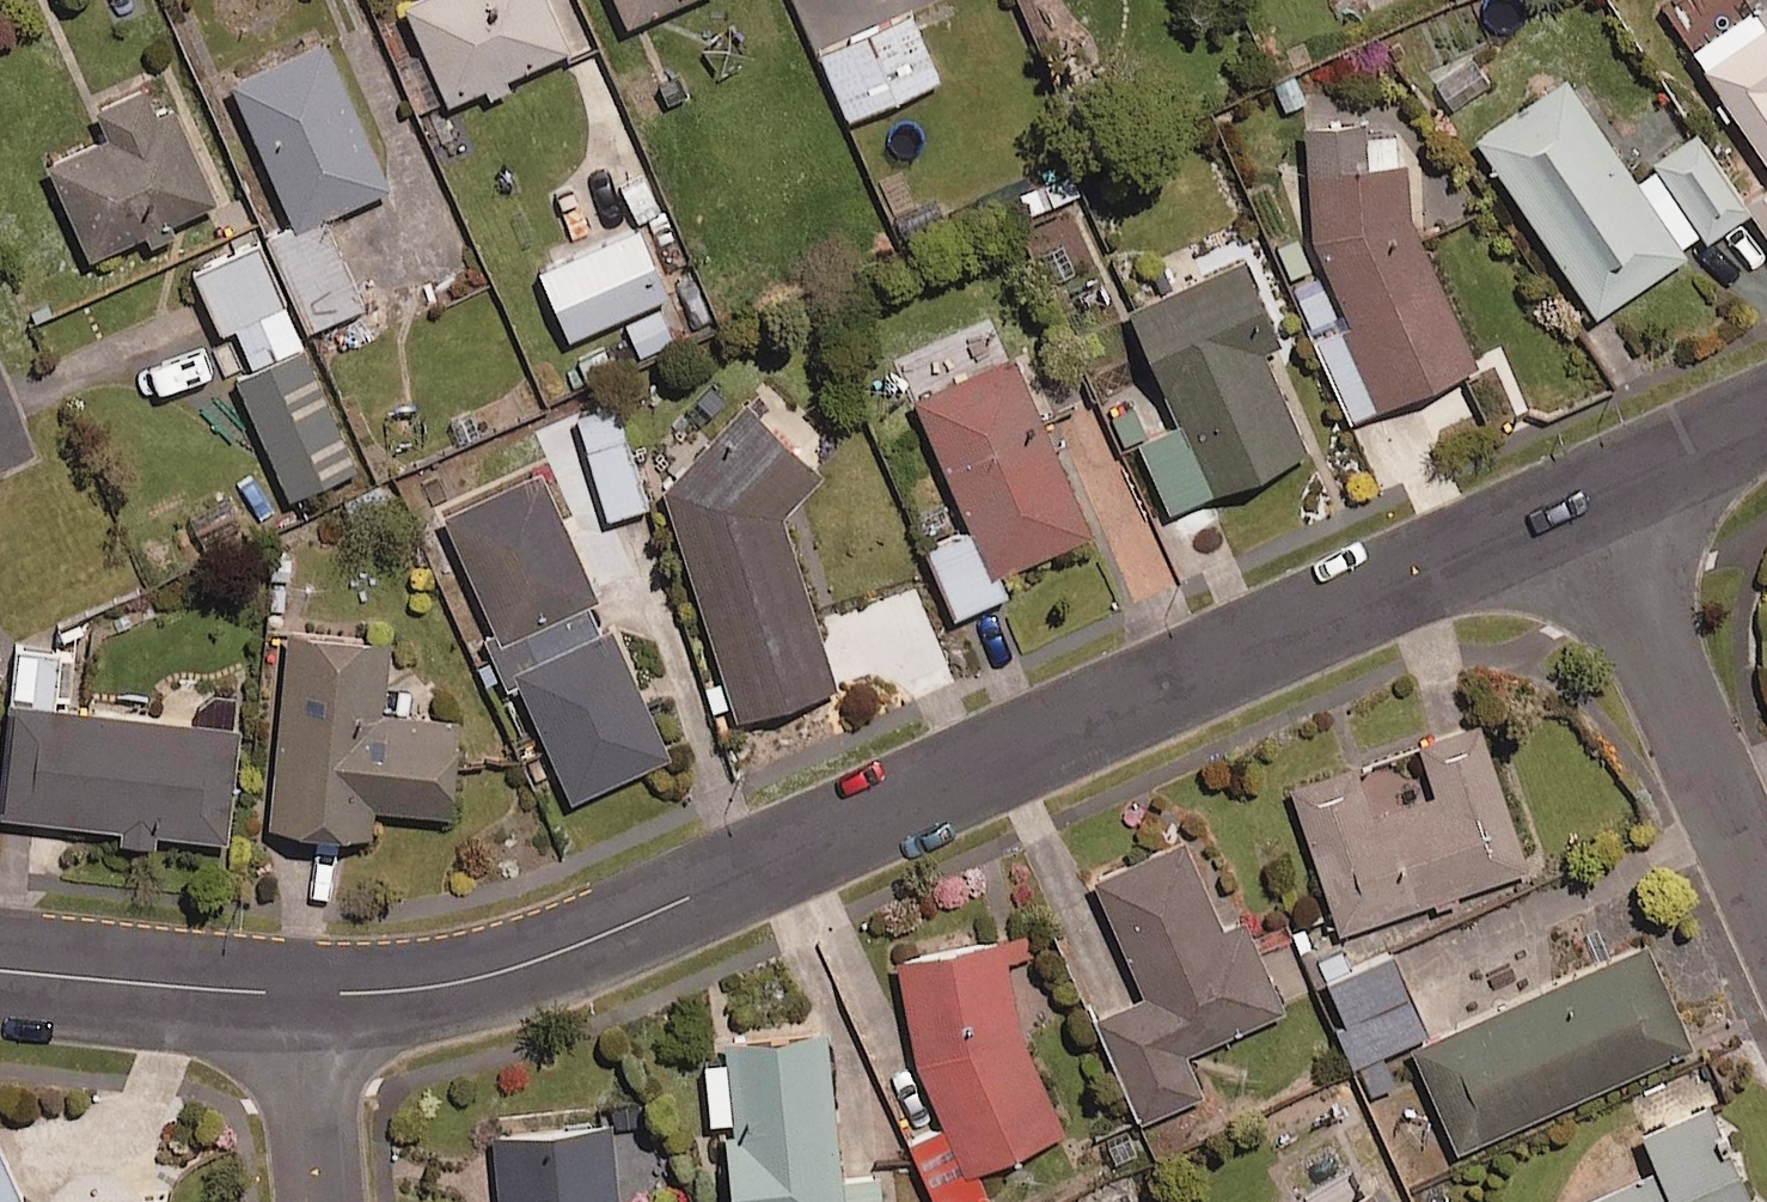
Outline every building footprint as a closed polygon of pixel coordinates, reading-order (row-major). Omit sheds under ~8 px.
[(484,90),(490,105),(513,95),(507,80),(566,55),(542,0),(424,0),(406,7),(448,105),(484,90)] [(627,28),(688,0),(614,0),(627,28)] [(1695,52),(1766,166),(1766,6),(1695,52)] [(940,84),(910,13),(819,52),(849,122),(940,84)] [(389,192),(323,46),(230,87),(299,239),(272,251),(309,333),(361,309),(322,222),(389,192)] [(1596,319),(1687,257),(1682,249),(1699,237),(1705,245),(1750,214),(1699,139),(1634,183),(1565,82),(1476,143),(1596,319)] [(90,263),(147,237),(154,252),(180,240),(173,225),(215,206),(172,112),(152,121),(140,94),(96,114),(109,142),(48,169),(90,263)] [(1398,168),(1397,135),(1369,138),(1368,127),(1306,132),(1315,236),(1353,326),(1315,341),(1349,425),(1478,371),(1416,227),(1407,168),(1398,168)] [(1749,206),(1766,234),(1766,195),(1749,206)] [(666,300),(639,234),(541,275),(569,341),(666,300)] [(356,474),(258,250),(197,276),(224,337),(236,332),(254,373),(239,379),(292,502),(356,474)] [(1281,347),(1246,265),(1132,313),(1181,430),(1143,446),(1172,516),(1307,459),(1263,355),(1281,347)] [(683,340),(669,308),(624,329),(639,361),(683,340)] [(1091,538),(1013,360),(916,403),(974,536),(930,555),(958,620),(1008,598),(999,578),(1091,538)] [(619,403),(577,416),(608,522),(650,510),(619,403)] [(820,482),(746,410),(667,490),(741,723),(836,693),(782,521),(820,482)] [(511,701),(526,695),(574,802),(669,761),(544,476),(449,518),(501,637),(486,643),(511,701)] [(228,490),(186,511),(204,546),(246,526),(228,490)] [(389,648),(286,643),(276,838),(371,843),(373,813),(454,817),(458,725),(386,722),(389,648)] [(63,660),(21,655),(3,820),(127,834),(126,849),(161,853),(163,838),(226,845),(238,733),(57,713),(63,660)] [(1524,863),(1480,727),(1420,747),(1433,788),(1368,809),(1356,770),(1293,791),(1336,924),(1524,863)] [(1220,922),(1179,829),(1091,868),(1144,987),(1093,1010),(1137,1110),(1199,1083),(1181,1043),(1279,1000),(1240,913),(1220,922)] [(912,1053),(941,1113),(900,1132),(933,1201),(946,1201),(983,1184),(971,1159),(1061,1117),(1010,1007),(1005,931),(898,948),(912,1053)] [(1686,1036),(1640,934),(1409,1038),(1455,1140),(1686,1036)] [(1374,1043),(1421,1023),(1388,945),(1319,975),(1366,1086),(1388,1077),(1374,1043)] [(700,1118),(719,1116),(726,1201),(875,1201),(873,1170),(836,1172),(824,1019),(725,1026),(727,1049),(695,1051),(700,1118)] [(1703,1096),(1638,1123),(1654,1160),(1566,1196),(1569,1201),(1747,1201),(1703,1096)] [(1372,1106),(1333,1129),(1358,1172),(1397,1149),(1372,1106)] [(609,1112),(493,1122),(499,1201),(616,1201),(609,1112)] [(17,1190),(0,1149),(0,1196),(17,1190)] [(1364,1178),(1324,1201),(1378,1201),(1364,1178)] [(43,1194),(44,1201),(157,1201),(156,1186),(43,1194)]
